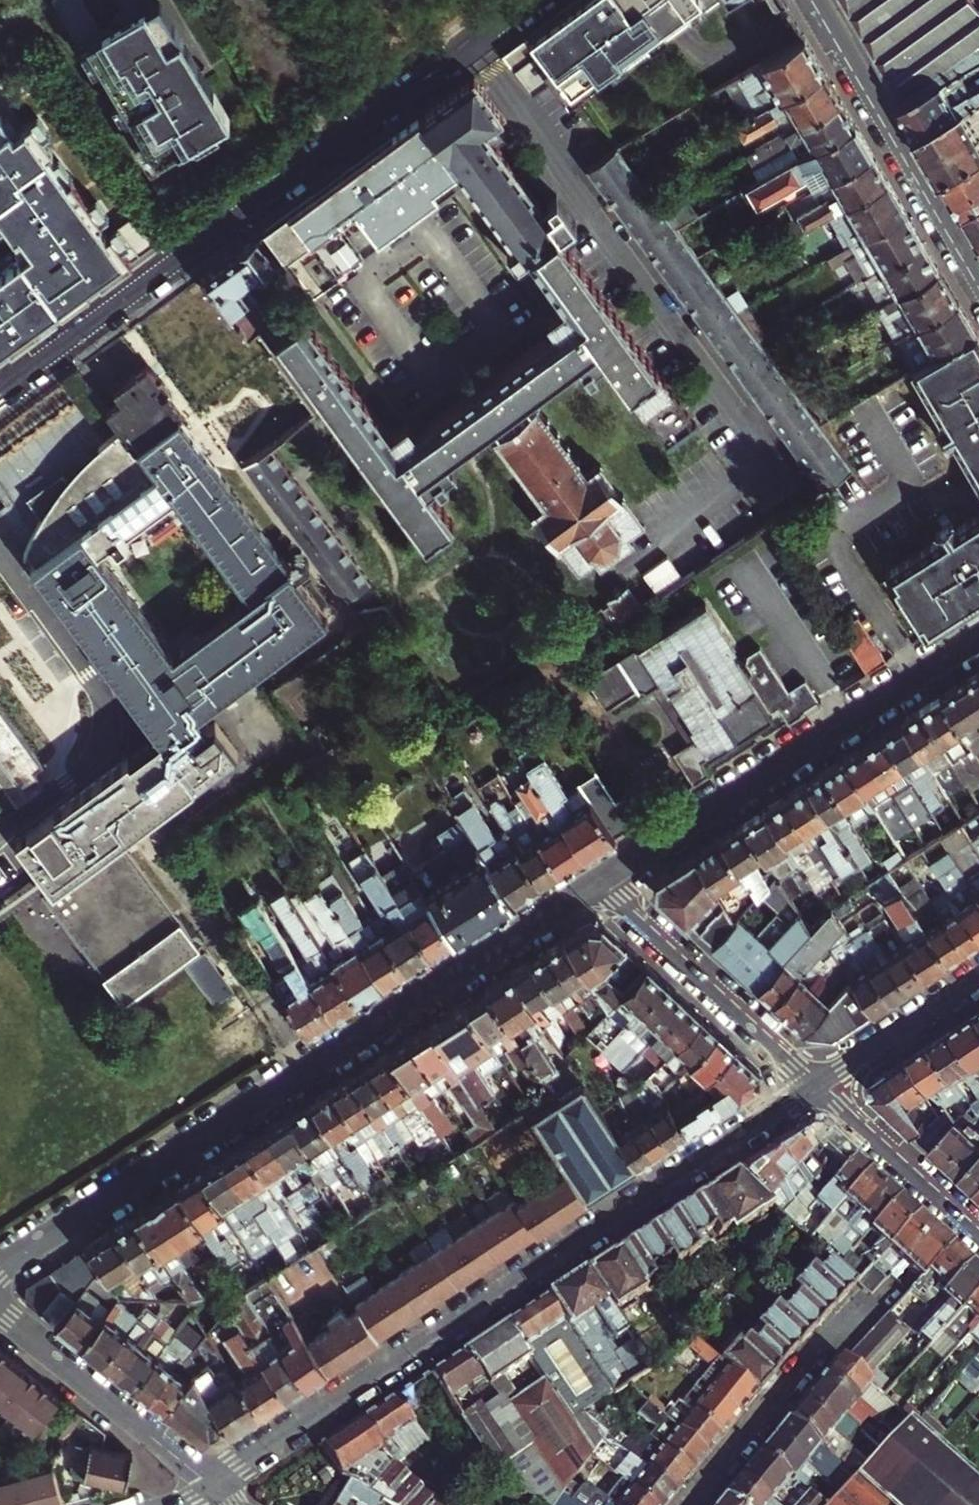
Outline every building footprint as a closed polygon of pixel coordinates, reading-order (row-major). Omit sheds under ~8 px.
[(148,166),(225,120),(203,84),(207,82),(183,41),(178,44),(152,0),(116,0),(124,12),(98,27),(81,0),(54,0),(49,3),(148,166)] [(573,4),(555,16),(503,55),(532,95),(559,75),(579,103),(718,0),(578,0),(573,4)] [(775,11),(786,4),(784,0),(768,0),(775,11)] [(890,86),(919,66),(934,92),(962,76),(978,66),(978,11),(971,0),(840,0),(890,86)] [(805,36),(724,84),(745,118),(825,71),(805,36)] [(890,86),(903,109),(934,92),(919,66),(890,86)] [(841,99),(825,71),(745,118),(721,132),(725,139),(740,130),(745,138),(765,127),(766,129),(778,122),(777,120),(780,119),(787,131),(841,99)] [(474,76),(418,118),(462,176),(515,248),(508,253),(517,265),(531,255),(567,306),(550,318),(557,329),(416,432),(408,422),(391,435),(305,316),(281,333),(275,337),(282,347),(276,351),(273,353),(279,361),(288,355),(333,417),(376,475),(363,484),(373,498),(386,488),(427,543),(455,522),(429,486),(438,480),(441,485),(450,479),(447,474),(457,466),(450,455),(493,424),(525,400),(567,369),(574,379),(585,371),(589,376),(598,370),(594,365),(603,358),(668,447),(697,427),(558,236),(577,222),(557,195),(539,209),(486,136),(494,130),(491,125),(503,116),(474,76)] [(921,140),(978,107),(978,91),(973,95),(962,76),(934,92),(903,109),(921,140)] [(783,167),(856,124),(841,99),(787,131),(787,132),(733,164),(737,170),(751,162),(755,169),(777,156),(783,167)] [(921,140),(947,185),(978,166),(978,107),(921,140)] [(462,176),(418,118),(264,231),(286,260),(314,297),(362,262),(356,254),(386,232),(391,240),(409,227),(403,219),(462,176)] [(89,293),(84,287),(96,278),(101,284),(156,244),(134,215),(105,236),(97,225),(101,221),(70,179),(65,182),(45,155),(51,151),(30,122),(12,135),(0,120),(0,219),(13,237),(18,233),(31,251),(0,273),(0,358),(89,293)] [(806,176),(814,189),(874,154),(856,124),(783,167),(747,188),(753,197),(757,204),(806,176)] [(617,146),(583,171),(577,176),(594,199),(605,192),(820,488),(848,469),(817,425),(796,396),(775,366),(757,341),(736,312),(715,282),(706,270),(677,229),(660,207),(641,179),(617,146)] [(828,216),(889,180),(874,154),(814,189),(821,201),(797,215),(799,217),(784,226),(791,238),(828,216)] [(947,185),(967,219),(978,211),(978,166),(947,185)] [(673,199),(653,172),(641,179),(660,207),(673,199)] [(828,216),(846,248),(908,212),(889,180),(828,216)] [(747,188),(725,201),(730,210),(753,197),(747,188)] [(689,222),(673,199),(660,207),(677,229),(689,222)] [(978,239),(978,211),(967,219),(978,239)] [(870,276),(926,244),(908,212),(846,248),(850,255),(856,251),(870,276)] [(275,337),(281,333),(245,284),(256,276),(257,278),(275,265),(277,267),(286,260),(264,231),(237,251),(238,252),(205,276),(204,275),(202,277),(249,339),(260,331),(276,351),(282,347),(275,337)] [(877,306),(941,269),(926,244),(870,276),(862,280),(877,306)] [(715,282),(723,277),(714,265),(706,270),(715,282)] [(959,301),(941,269),(877,306),(866,312),(870,318),(871,320),(875,320),(881,317),(894,339),(959,301)] [(747,305),(726,275),(723,277),(715,282),(736,312),(747,305)] [(912,370),(977,332),(959,301),(894,339),(876,349),(880,355),(884,353),(886,357),(900,350),(912,370)] [(736,312),(757,341),(766,336),(768,334),(747,305),(736,312)] [(910,371),(942,426),(935,430),(945,447),(951,443),(978,491),(978,335),(977,332),(912,370),(910,371)] [(757,341),(775,366),(784,360),(766,336),(757,341)] [(158,813),(236,757),(213,726),(206,731),(196,717),(219,702),(329,619),(290,567),(222,473),(241,459),(199,402),(182,414),(168,394),(172,392),(162,378),(159,381),(148,366),(115,389),(122,399),(107,410),(119,427),(113,431),(83,459),(56,491),(36,523),(24,554),(30,564),(27,567),(155,741),(125,763),(123,760),(120,762),(158,813)] [(827,419),(806,391),(796,396),(817,425),(827,419)] [(525,400),(493,424),(504,439),(536,415),(525,400)] [(504,439),(500,442),(546,505),(534,513),(580,575),(596,563),(601,571),(632,548),(627,541),(643,529),(598,467),(585,476),(540,413),(536,415),(504,439)] [(293,478),(270,446),(244,463),(346,602),(371,584),(293,478)] [(954,529),(950,523),(934,533),(938,539),(887,572),(927,635),(978,601),(978,512),(954,529)] [(673,555),(648,570),(657,583),(681,568),(673,555)] [(607,601),(621,620),(641,607),(627,586),(607,601)] [(752,671),(746,661),(742,661),(734,649),(735,648),(706,603),(588,679),(607,710),(639,689),(640,692),(644,691),(647,693),(664,683),(670,692),(673,690),(696,727),(693,728),(699,737),(675,753),(695,784),(712,774),(704,762),(774,716),(749,677),(750,676),(752,671)] [(859,616),(839,629),(868,673),(887,660),(859,616)] [(749,656),(746,661),(752,671),(750,676),(749,677),(774,716),(782,711),(790,723),(823,702),(809,679),(792,689),(764,646),(749,656)] [(963,682),(978,707),(978,671),(963,682)] [(963,682),(956,686),(978,721),(978,707),(963,682)] [(956,686),(939,697),(971,747),(978,741),(978,721),(956,686)] [(920,710),(954,762),(960,758),(971,774),(974,772),(978,778),(978,759),(971,747),(939,697),(920,710)] [(2,812),(44,783),(34,769),(42,764),(0,706),(0,809),(2,812)] [(900,722),(948,795),(960,787),(947,766),(954,762),(920,710),(900,722)] [(900,722),(882,734),(914,784),(921,779),(942,813),(954,806),(948,795),(900,722)] [(914,784),(882,734),(863,747),(895,796),(901,792),(923,826),(935,818),(914,784)] [(522,758),(586,855),(616,835),(580,782),(568,790),(539,746),(529,744),(518,752),(522,758)] [(863,747),(844,759),(876,808),(883,804),(905,837),(917,830),(895,796),(863,747)] [(528,821),(561,871),(586,855),(522,758),(507,768),(537,815),(528,821)] [(844,759),(822,772),(853,819),(855,822),(861,818),(883,851),(898,842),(876,808),(844,759)] [(158,813),(120,762),(61,806),(118,884),(142,868),(122,840),(158,813)] [(853,819),(822,772),(806,783),(856,861),(860,867),(871,859),(847,823),(853,819)] [(477,787),(504,828),(541,884),(561,871),(528,821),(527,820),(520,825),(503,801),(496,798),(494,799),(484,783),(477,787)] [(806,783),(782,798),(813,845),(834,876),(856,861),(806,783)] [(448,798),(460,817),(514,900),(541,884),(504,828),(495,835),(464,788),(448,798)] [(764,810),(799,865),(818,894),(826,889),(824,884),(827,882),(809,854),(805,851),(813,845),(782,798),(764,810)] [(19,836),(64,896),(75,912),(118,884),(61,806),(19,836)] [(764,810),(742,824),(761,853),(771,869),(775,876),(810,930),(814,925),(804,909),(807,907),(786,873),(799,865),(764,810)] [(968,817),(978,831),(978,833),(978,811),(968,817)] [(409,867),(455,938),(514,900),(460,817),(437,831),(445,844),(409,867)] [(960,823),(969,837),(978,831),(968,817),(964,820),(960,823)] [(966,875),(978,895),(978,852),(969,837),(960,823),(950,829),(955,837),(959,834),(965,843),(958,847),(974,870),(966,875)] [(742,824),(720,839),(751,887),(757,897),(761,892),(775,876),(771,869),(762,875),(752,859),(761,853),(742,824)] [(434,952),(455,938),(409,867),(388,835),(367,848),(434,952)] [(64,896),(19,836),(15,839),(50,888),(42,894),(50,906),(64,896)] [(921,848),(939,876),(943,881),(947,878),(944,873),(953,867),(950,862),(955,859),(951,852),(940,836),(921,848)] [(751,887),(720,839),(694,855),(717,891),(727,906),(736,920),(739,917),(747,908),(739,894),(751,887)] [(958,847),(951,852),(955,859),(966,875),(974,870),(958,847)] [(382,910),(373,915),(408,970),(434,952),(367,848),(350,859),(382,910)] [(657,894),(688,923),(700,935),(713,947),(736,920),(727,906),(717,891),(694,855),(657,879),(657,894)] [(978,936),(978,895),(966,875),(955,859),(950,862),(953,867),(944,873),(947,878),(943,881),(978,936)] [(64,896),(50,906),(74,939),(122,1005),(200,950),(142,868),(118,884),(75,912),(64,896)] [(891,926),(924,977),(947,962),(905,898),(887,870),(877,877),(890,897),(884,900),(898,921),(891,926)] [(330,871),(316,879),(343,919),(385,984),(408,970),(373,915),(363,921),(330,871)] [(713,947),(757,987),(810,930),(775,876),(761,892),(790,920),(768,943),(739,917),(736,920),(713,947)] [(923,887),(965,951),(978,941),(978,936),(943,881),(939,876),(923,887)] [(335,940),(324,947),(359,1001),(385,984),(343,919),(316,879),(301,887),(335,940)] [(359,1001),(324,947),(286,887),(271,897),(308,953),(297,960),(334,1017),(359,1001)] [(965,951),(923,887),(905,898),(947,962),(965,951)] [(831,907),(844,898),(839,890),(822,901),(828,910),(831,907)] [(849,895),(844,898),(831,907),(837,916),(855,905),(849,895)] [(309,1033),(334,1017),(297,960),(257,899),(242,909),(283,973),(273,979),(281,991),(309,1033)] [(869,904),(877,916),(882,912),(876,904),(874,903),(872,903),(869,904)] [(772,1001),(810,960),(820,949),(826,942),(837,931),(843,925),(841,923),(837,916),(831,907),(828,910),(814,925),(810,930),(757,987),(772,1001)] [(862,926),(865,923),(858,912),(855,914),(862,926)] [(908,988),(924,977),(891,926),(885,917),(880,920),(872,925),(870,921),(865,923),(908,988)] [(908,988),(865,923),(862,926),(849,934),(860,951),(891,999),(908,988)] [(564,938),(602,996),(609,1007),(647,966),(603,925),(587,924),(564,938)] [(891,999),(860,951),(853,956),(837,931),(826,942),(838,960),(847,974),(850,978),(872,1012),(891,999)] [(66,937),(47,949),(69,983),(88,971),(66,937)] [(548,949),(589,1012),(597,1007),(593,1002),(602,996),(564,938),(548,949)] [(772,1001),(787,1015),(838,960),(826,942),(820,949),(827,956),(817,967),(810,960),(772,1001)] [(591,1015),(589,1012),(548,949),(531,960),(574,1026),(581,1037),(586,1032),(579,1022),(591,1015)] [(512,972),(540,1016),(558,1043),(559,1041),(562,1036),(560,1035),(574,1026),(531,960),(512,972)] [(838,960),(787,1015),(803,1030),(840,989),(834,982),(841,974),(843,978),(847,974),(838,960)] [(628,1019),(664,982),(647,966),(609,1007),(595,1022),(587,1031),(601,1046),(605,1041),(604,1040),(598,1040),(622,1013),(628,1019)] [(512,972),(486,988),(515,1032),(522,1042),(546,1080),(560,1070),(535,1032),(540,1029),(534,1019),(540,1016),(512,972)] [(834,1037),(872,1012),(850,978),(840,989),(803,1030),(808,1035),(834,1037)] [(651,1041),(686,1003),(664,982),(628,1019),(605,1041),(601,1046),(625,1069),(629,1064),(644,1048),(651,1041)] [(486,988),(465,1002),(494,1045),(515,1032),(486,988)] [(430,1025),(479,1098),(496,1087),(485,1070),(503,1059),(494,1045),(465,1002),(430,1025)] [(703,1018),(686,1003),(651,1041),(644,1048),(661,1063),(667,1056),(703,1018)] [(955,1029),(978,1065),(978,1013),(955,1029)] [(718,1033),(703,1018),(667,1056),(683,1071),(718,1033)] [(473,1102),(479,1098),(430,1025),(409,1039),(442,1087),(450,1082),(476,1121),(482,1117),(473,1102)] [(959,1082),(968,1076),(978,1092),(978,1065),(955,1029),(933,1044),(959,1082)] [(734,1048),(718,1033),(683,1071),(663,1093),(669,1103),(680,1091),(688,1098),(692,1094),(699,1086),(703,1082),(713,1071),(734,1048)] [(388,1052),(421,1101),(442,1133),(454,1126),(449,1117),(458,1112),(442,1087),(409,1039),(388,1052)] [(966,1092),(959,1082),(933,1044),(911,1058),(934,1090),(949,1111),(957,1122),(960,1119),(965,1113),(956,1099),(966,1092)] [(761,1072),(734,1048),(713,1071),(726,1083),(716,1090),(713,1085),(708,1089),(722,1111),(759,1086),(761,1072)] [(413,1107),(421,1101),(388,1052),(369,1064),(402,1113),(417,1135),(422,1131),(420,1128),(425,1125),(413,1107)] [(935,1115),(937,1118),(942,1115),(928,1095),(934,1090),(911,1058),(893,1070),(928,1118),(933,1115),(935,1115)] [(402,1113),(369,1064),(351,1076),(398,1146),(404,1155),(415,1148),(395,1118),(402,1113)] [(629,1064),(625,1069),(639,1083),(645,1078),(629,1064)] [(655,1070),(651,1074),(654,1079),(659,1076),(655,1070)] [(915,1133),(937,1118),(935,1115),(933,1115),(928,1118),(893,1070),(876,1081),(875,1096),(915,1133)] [(351,1076),(332,1088),(364,1136),(365,1137),(373,1132),(385,1150),(390,1147),(392,1150),(398,1146),(351,1076)] [(642,1099),(671,1144),(689,1133),(675,1112),(669,1103),(663,1093),(659,1088),(655,1090),(646,1077),(645,1078),(639,1083),(634,1086),(642,1099)] [(530,1104),(527,1106),(568,1169),(588,1198),(638,1166),(609,1120),(601,1109),(583,1082),(559,1098),(553,1089),(530,1104)] [(703,1092),(708,1089),(703,1082),(699,1086),(703,1092)] [(332,1088),(310,1103),(366,1186),(376,1180),(368,1167),(369,1161),(356,1142),(364,1136),(332,1088)] [(632,1088),(618,1098),(632,1120),(655,1155),(671,1144),(642,1099),(640,1100),(632,1088)] [(708,1089),(703,1092),(706,1097),(697,1103),(692,1094),(688,1098),(675,1112),(689,1133),(722,1111),(708,1089)] [(476,1139),(497,1125),(479,1098),(473,1102),(482,1117),(476,1121),(468,1127),(476,1139)] [(609,1120),(638,1166),(655,1155),(632,1120),(618,1098),(601,1109),(609,1120)] [(310,1103),(288,1117),(321,1167),(333,1185),(343,1179),(350,1182),(353,1186),(357,1183),(360,1187),(359,1193),(370,1209),(378,1204),(366,1186),(310,1103)] [(942,1115),(937,1118),(915,1133),(932,1149),(957,1122),(949,1111),(942,1115)] [(288,1117),(266,1131),(320,1212),(332,1204),(312,1173),(321,1167),(288,1117)] [(957,1122),(932,1149),(946,1162),(978,1127),(978,1126),(973,1120),(967,1126),(960,1119),(957,1122)] [(466,1124),(445,1137),(456,1153),(476,1139),(468,1127),(466,1124)] [(807,1127),(788,1139),(834,1181),(855,1158),(822,1128),(807,1127)] [(946,1162),(962,1177),(978,1159),(978,1127),(946,1162)] [(266,1131),(244,1145),(277,1196),(286,1190),(306,1221),(320,1212),(266,1131)] [(834,1181),(788,1139),(769,1151),(806,1186),(819,1197),(834,1181)] [(244,1145),(222,1159),(271,1234),(273,1238),(286,1230),(268,1202),(277,1196),(244,1145)] [(806,1186),(769,1151),(752,1162),(793,1200),(806,1186)] [(855,1158),(834,1181),(819,1197),(806,1212),(805,1213),(820,1227),(870,1172),(855,1158)] [(271,1234),(222,1159),(200,1174),(233,1224),(242,1218),(252,1233),(254,1232),(260,1240),(271,1234)] [(962,1177),(977,1190),(978,1189),(978,1159),(962,1177)] [(780,1215),(793,1200),(752,1162),(735,1174),(778,1213),(780,1215)] [(512,1199),(486,1216),(508,1251),(535,1234),(588,1198),(568,1169),(541,1187),(536,1179),(522,1188),(527,1196),(515,1204),(512,1199)] [(820,1227),(835,1241),(885,1186),(870,1172),(820,1227)] [(234,1226),(233,1224),(200,1174),(179,1187),(217,1246),(240,1281),(245,1278),(233,1259),(240,1254),(226,1231),(234,1226)] [(712,1191),(683,1210),(697,1234),(709,1245),(728,1232),(731,1237),(741,1230),(744,1235),(778,1213),(735,1174),(711,1190),(712,1191)] [(819,1197),(806,1186),(793,1200),(802,1208),(806,1212),(819,1197)] [(861,1242),(900,1200),(885,1186),(835,1241),(849,1255),(861,1242)] [(217,1246),(179,1187),(156,1202),(191,1257),(212,1289),(224,1281),(206,1253),(217,1246)] [(780,1215),(792,1227),(802,1216),(798,1212),(802,1208),(793,1200),(780,1215)] [(918,1216),(900,1200),(861,1242),(868,1249),(844,1275),(855,1285),(856,1284),(870,1268),(877,1261),(918,1216)] [(191,1257),(156,1202),(134,1216),(188,1300),(200,1300),(204,1296),(182,1263),(191,1257)] [(697,1234),(683,1210),(647,1234),(662,1257),(688,1239),(701,1250),(709,1245),(697,1234)] [(134,1216),(113,1230),(148,1284),(157,1278),(166,1293),(162,1295),(159,1291),(155,1294),(157,1299),(160,1299),(174,1299),(183,1299),(188,1300),(134,1216)] [(508,1251),(486,1216),(467,1229),(489,1263),(508,1251)] [(902,1263),(933,1230),(918,1216),(877,1261),(882,1266),(880,1268),(882,1271),(878,1275),(883,1280),(885,1281),(902,1263)] [(475,1273),(489,1263),(467,1229),(447,1242),(469,1277),(475,1273)] [(99,1268),(107,1281),(120,1273),(134,1295),(133,1298),(140,1298),(149,1298),(157,1299),(155,1294),(148,1284),(113,1230),(85,1248),(99,1268)] [(920,1280),(951,1246),(933,1230),(902,1263),(916,1276),(920,1280)] [(830,1246),(816,1232),(807,1241),(822,1255),(830,1246)] [(662,1257),(647,1234),(626,1248),(628,1251),(640,1269),(649,1284),(672,1269),(674,1268),(662,1257)] [(688,1239),(662,1257),(674,1268),(701,1250),(688,1239)] [(425,1257),(447,1291),(469,1277),(447,1242),(425,1257)] [(863,1381),(921,1319),(971,1265),(951,1246),(920,1280),(884,1319),(843,1364),(863,1381)] [(85,1248),(75,1254),(90,1279),(99,1268),(85,1248)] [(628,1251),(626,1248),(614,1256),(613,1254),(603,1261),(625,1294),(634,1309),(638,1306),(635,1301),(645,1295),(642,1290),(649,1284),(640,1269),(628,1251)] [(90,1279),(75,1254),(62,1262),(81,1291),(85,1286),(90,1279)] [(379,1336),(447,1291),(425,1257),(354,1303),(358,1307),(355,1309),(358,1313),(362,1311),(379,1336)] [(608,1305),(625,1294),(603,1261),(586,1272),(608,1305)] [(817,1261),(777,1305),(794,1320),(809,1334),(817,1326),(831,1311),(842,1298),(855,1285),(844,1275),(829,1261),(823,1267),(817,1261)] [(882,1266),(877,1261),(870,1268),(878,1275),(882,1271),(880,1268),(882,1266)] [(81,1291),(62,1262),(51,1270),(61,1286),(72,1302),(81,1291)] [(921,1319),(929,1326),(916,1339),(921,1343),(917,1347),(916,1354),(914,1356),(918,1359),(943,1332),(946,1328),(953,1321),(978,1293),(978,1272),(971,1265),(921,1319)] [(870,1268),(856,1284),(869,1296),(883,1280),(878,1275),(870,1268)] [(61,1286),(51,1270),(27,1285),(26,1301),(40,1312),(61,1286)] [(611,1338),(624,1330),(617,1320),(608,1305),(586,1272),(548,1297),(564,1322),(596,1370),(613,1395),(626,1387),(651,1370),(634,1345),(614,1358),(586,1316),(594,1311),(611,1338)] [(308,1340),(290,1313),(280,1320),(269,1303),(267,1305),(254,1285),(246,1290),(307,1383),(327,1370),(308,1340)] [(61,1286),(40,1312),(54,1324),(72,1302),(61,1286)] [(72,1302),(54,1324),(80,1344),(101,1318),(90,1309),(99,1298),(85,1286),(81,1291),(72,1302)] [(235,1297),(227,1307),(286,1397),(307,1383),(246,1290),(235,1297)] [(953,1321),(968,1336),(978,1324),(978,1293),(953,1321)] [(625,1294),(608,1305),(617,1320),(634,1309),(625,1294)] [(592,1455),(606,1437),(581,1416),(590,1410),(603,1402),(613,1395),(596,1370),(564,1322),(548,1297),(508,1323),(544,1381),(592,1455)] [(101,1318),(80,1344),(100,1360),(135,1317),(136,1314),(117,1299),(101,1318)] [(163,1312),(159,1318),(165,1322),(183,1299),(174,1299),(163,1312)] [(160,1299),(159,1308),(163,1312),(174,1299),(160,1299)] [(115,1372),(150,1329),(159,1318),(163,1312),(159,1308),(154,1313),(144,1305),(143,1306),(136,1314),(135,1317),(100,1360),(115,1372)] [(764,1353),(794,1320),(777,1305),(748,1337),(764,1353)] [(211,1339),(212,1341),(222,1334),(236,1354),(226,1361),(235,1375),(261,1414),(286,1397),(227,1307),(206,1331),(211,1339)] [(334,1313),(359,1349),(379,1336),(362,1311),(358,1313),(355,1309),(347,1314),(342,1308),(334,1313)] [(327,1370),(359,1349),(334,1313),(328,1317),(333,1324),(308,1340),(327,1370)] [(809,1334),(794,1320),(764,1353),(761,1356),(776,1370),(777,1371),(779,1369),(778,1368),(809,1334)] [(951,1332),(947,1336),(958,1347),(968,1336),(953,1321),(946,1328),(951,1332)] [(508,1323),(476,1344),(499,1369),(517,1398),(544,1381),(508,1323)] [(968,1336),(978,1346),(978,1324),(968,1336)] [(115,1372),(131,1385),(166,1342),(150,1329),(115,1372)] [(206,1343),(211,1339),(206,1331),(201,1336),(206,1343)] [(146,1398),(172,1366),(171,1365),(179,1355),(182,1351),(186,1355),(193,1346),(197,1341),(193,1338),(187,1345),(173,1333),(166,1342),(131,1385),(146,1398)] [(968,1336),(958,1347),(959,1347),(969,1357),(973,1353),(977,1357),(978,1356),(978,1346),(968,1336)] [(761,1356),(764,1353),(748,1337),(742,1343),(741,1342),(721,1362),(757,1393),(776,1370),(761,1356)] [(668,1359),(676,1365),(700,1345),(693,1338),(668,1359)] [(738,1339),(719,1361),(721,1362),(741,1342),(738,1339)] [(498,1413),(523,1453),(529,1450),(559,1496),(566,1488),(566,1487),(571,1481),(578,1473),(592,1455),(544,1381),(517,1398),(499,1369),(476,1344),(460,1355),(483,1391),(498,1413)] [(33,1431),(61,1396),(0,1346),(0,1405),(33,1431)] [(261,1414),(235,1375),(222,1383),(208,1363),(206,1365),(193,1346),(186,1355),(183,1359),(193,1373),(202,1388),(212,1402),(232,1433),(261,1414)] [(719,1361),(710,1353),(703,1361),(720,1376),(707,1391),(739,1416),(757,1393),(721,1362),(719,1361)] [(973,1353),(969,1357),(974,1361),(977,1357),(973,1353)] [(451,1405),(466,1428),(487,1462),(494,1472),(523,1453),(498,1413),(483,1391),(460,1355),(431,1374),(451,1405)] [(863,1381),(843,1364),(837,1359),(825,1373),(870,1413),(877,1405),(886,1414),(892,1407),(863,1381)] [(162,1410),(188,1379),(172,1366),(146,1398),(162,1410)] [(192,1401),(202,1388),(193,1373),(188,1379),(162,1410),(202,1442),(218,1442),(232,1433),(212,1402),(207,1405),(211,1411),(207,1413),(192,1401)] [(879,1421),(870,1413),(825,1373),(812,1389),(856,1428),(864,1420),(873,1428),(879,1421)] [(395,1397),(416,1429),(440,1413),(451,1430),(458,1426),(461,1431),(466,1428),(451,1405),(431,1374),(395,1397)] [(739,1416),(707,1391),(705,1394),(691,1383),(678,1400),(691,1411),(722,1436),(739,1416)] [(812,1389),(800,1404),(843,1442),(850,1435),(859,1443),(866,1436),(856,1428),(812,1389)] [(395,1397),(361,1420),(385,1457),(396,1468),(402,1460),(394,1450),(414,1436),(421,1447),(426,1444),(416,1429),(395,1397)] [(722,1436),(691,1411),(688,1415),(670,1401),(665,1407),(669,1410),(664,1417),(708,1454),(722,1436)] [(828,1454),(842,1468),(855,1453),(851,1449),(848,1452),(845,1449),(847,1446),(843,1442),(800,1404),(788,1419),(828,1454)] [(84,1414),(72,1405),(54,1428),(66,1437),(84,1414)] [(669,1410),(665,1407),(660,1414),(664,1417),(669,1410)] [(581,1416),(606,1437),(612,1429),(590,1410),(581,1416)] [(708,1454),(664,1417),(660,1414),(659,1414),(653,1422),(670,1437),(661,1449),(692,1474),(708,1454)] [(895,1435),(908,1422),(901,1415),(887,1429),(895,1435)] [(773,1437),(805,1465),(827,1484),(842,1468),(828,1454),(788,1419),(773,1437)] [(349,1481),(381,1501),(388,1504),(436,1504),(396,1468),(385,1457),(361,1420),(321,1446),(342,1477),(349,1481)] [(908,1422),(895,1435),(828,1504),(978,1504),(978,1484),(908,1422)] [(881,1450),(895,1435),(887,1429),(873,1443),(881,1450)] [(759,1455),(792,1482),(805,1465),(773,1437),(759,1455)] [(645,1468),(676,1493),(692,1474),(661,1449),(648,1438),(637,1451),(626,1443),(621,1449),(645,1468)] [(873,1443),(860,1457),(867,1464),(881,1450),(873,1443)] [(87,1480),(130,1484),(133,1454),(90,1450),(87,1480)] [(598,1460),(592,1455),(578,1473),(587,1480),(595,1470),(614,1486),(609,1493),(619,1501),(615,1504),(653,1504),(598,1460)] [(653,1504),(666,1504),(676,1493),(645,1468),(635,1481),(603,1455),(598,1460),(653,1504)] [(792,1482),(759,1455),(741,1476),(740,1478),(770,1503),(772,1501),(773,1500),(779,1504),(781,1504),(797,1486),(792,1482)] [(72,1501),(59,1458),(0,1474),(0,1504),(57,1504),(72,1501)] [(740,1478),(723,1498),(732,1504),(769,1504),(770,1503),(740,1478)] [(354,1504),(379,1504),(381,1501),(349,1481),(337,1501),(335,1504),(346,1504),(348,1502),(354,1504)] [(571,1481),(566,1487),(572,1492),(577,1486),(571,1481)] [(466,1490),(460,1483),(440,1504),(457,1504),(466,1490)] [(586,1483),(580,1488),(577,1486),(572,1492),(566,1487),(566,1488),(578,1499),(583,1494),(590,1500),(587,1504),(613,1504),(586,1483)] [(816,1503),(819,1504),(827,1504),(838,1493),(831,1487),(816,1503)] [(798,1504),(819,1504),(816,1503),(808,1495),(798,1504)] [(554,1504),(556,1504),(570,1504),(559,1496),(554,1504)]
